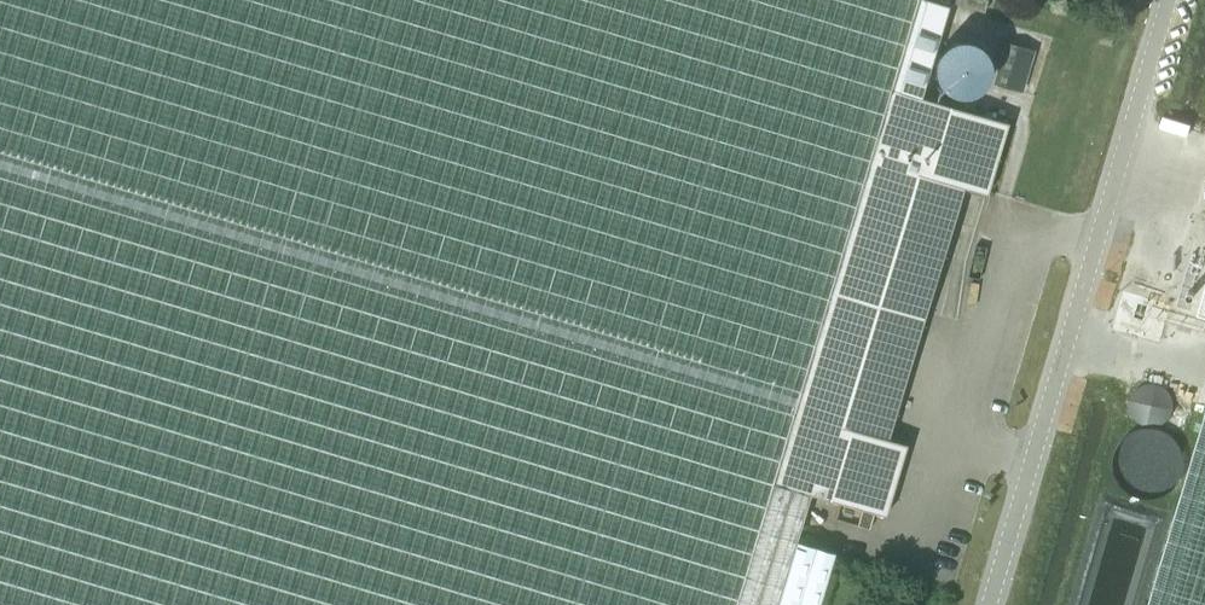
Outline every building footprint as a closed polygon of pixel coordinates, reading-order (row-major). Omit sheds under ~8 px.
[(796,538),(810,491),(778,482),(891,87),(917,0),(0,0),(0,604),(818,604),(834,549),(796,538)] [(983,10),(986,0),(951,0),(951,1),(983,10)] [(1006,41),(993,82),(1018,90),(1031,48),(1006,41)] [(1007,122),(891,87),(778,482),(810,491),(885,514),(906,443),(887,438),(963,185),(986,192),(1007,122)] [(1147,604),(1204,604),(1204,411),(1147,604)]
